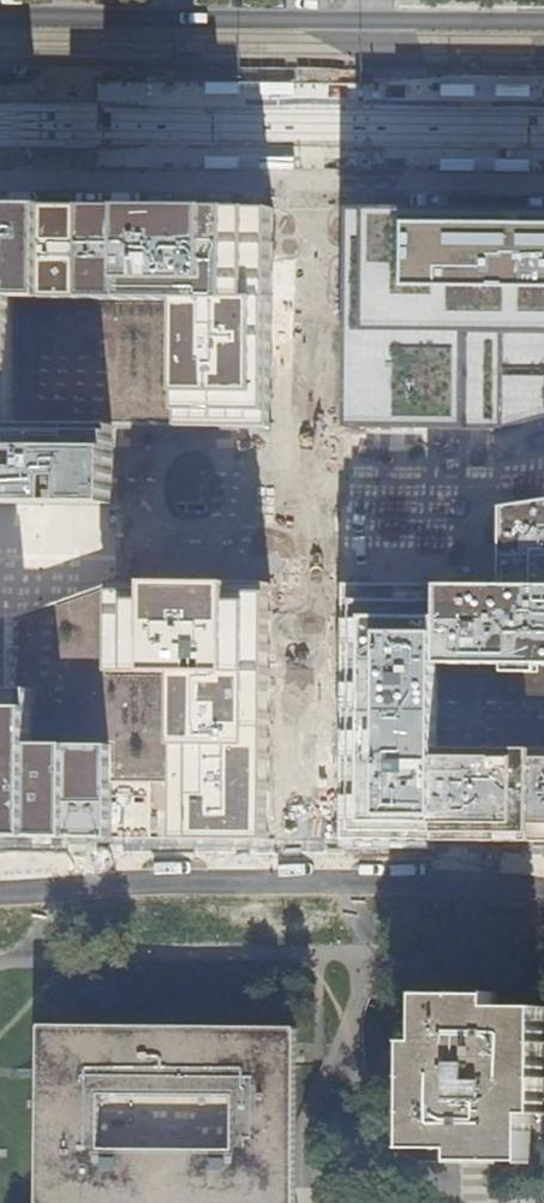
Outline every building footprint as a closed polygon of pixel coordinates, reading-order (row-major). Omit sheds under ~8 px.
[(271,206),(201,206),(0,205),(0,499),(116,499),(116,430),(270,431),(270,320),(271,206)] [(356,211),(350,424),(497,422),(502,422),(543,410),(543,211),(356,211)] [(340,583),(339,681),(339,747),(338,834),(452,836),(543,838),(543,497),(497,504),(497,582),(340,583)] [(115,833),(252,833),(253,746),(254,666),(255,583),(117,582),(111,582),(58,600),(6,617),(0,619),(0,833),(115,833)] [(534,1165),(535,1115),(543,1115),(543,1009),(502,1008),(502,997),(429,995),(428,1044),(417,1043),(417,1152),(464,1153),(464,1165),(477,1165),(534,1165)] [(293,1176),(293,1132),(293,1066),(294,1045),(294,1025),(41,1025),(41,1070),(41,1079),(40,1202),(293,1202),(293,1176)]
